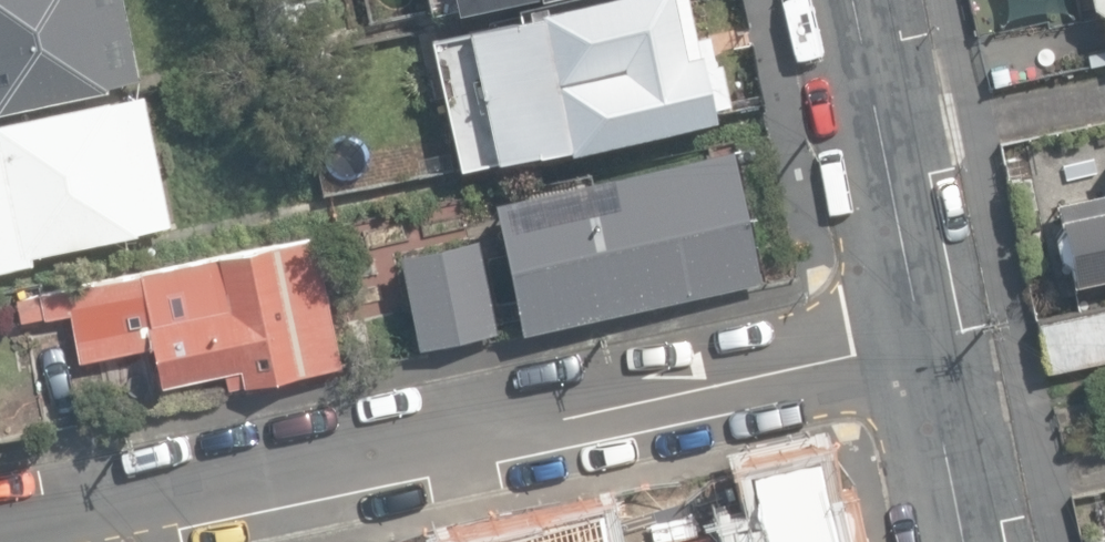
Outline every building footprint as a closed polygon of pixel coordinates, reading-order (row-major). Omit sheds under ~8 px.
[(119,0),(0,0),(0,110),(106,88),(106,85),(135,79),(119,0)] [(497,159),(570,145),(570,148),(718,120),(715,103),(729,100),(721,60),(704,63),(702,52),(686,55),(685,50),(692,49),(683,0),(587,0),(544,8),(545,12),(472,26),(497,159)] [(1089,4),(1103,11),(1104,24),(1104,0),(1088,0),(1089,4)] [(33,262),(31,253),(172,224),(144,91),(0,121),(0,269),(33,262)] [(741,150),(505,196),(531,325),(767,279),(741,150)] [(1055,201),(1070,281),(1104,273),(1104,192),(1055,201)] [(227,372),(230,386),(339,364),(314,236),(38,291),(44,320),(70,315),(79,362),(151,348),(159,385),(227,372)] [(477,236),(399,252),(418,344),(496,328),(477,236)] [(1045,370),(1104,358),(1104,302),(1034,317),(1045,370)] [(665,541),(819,541),(835,538),(828,501),(813,504),(803,456),(732,471),(730,460),(691,468),(693,482),(632,495),(642,541),(664,537),(665,541)] [(1081,541),(1104,541),(1104,531),(1079,537),(1081,541)]
